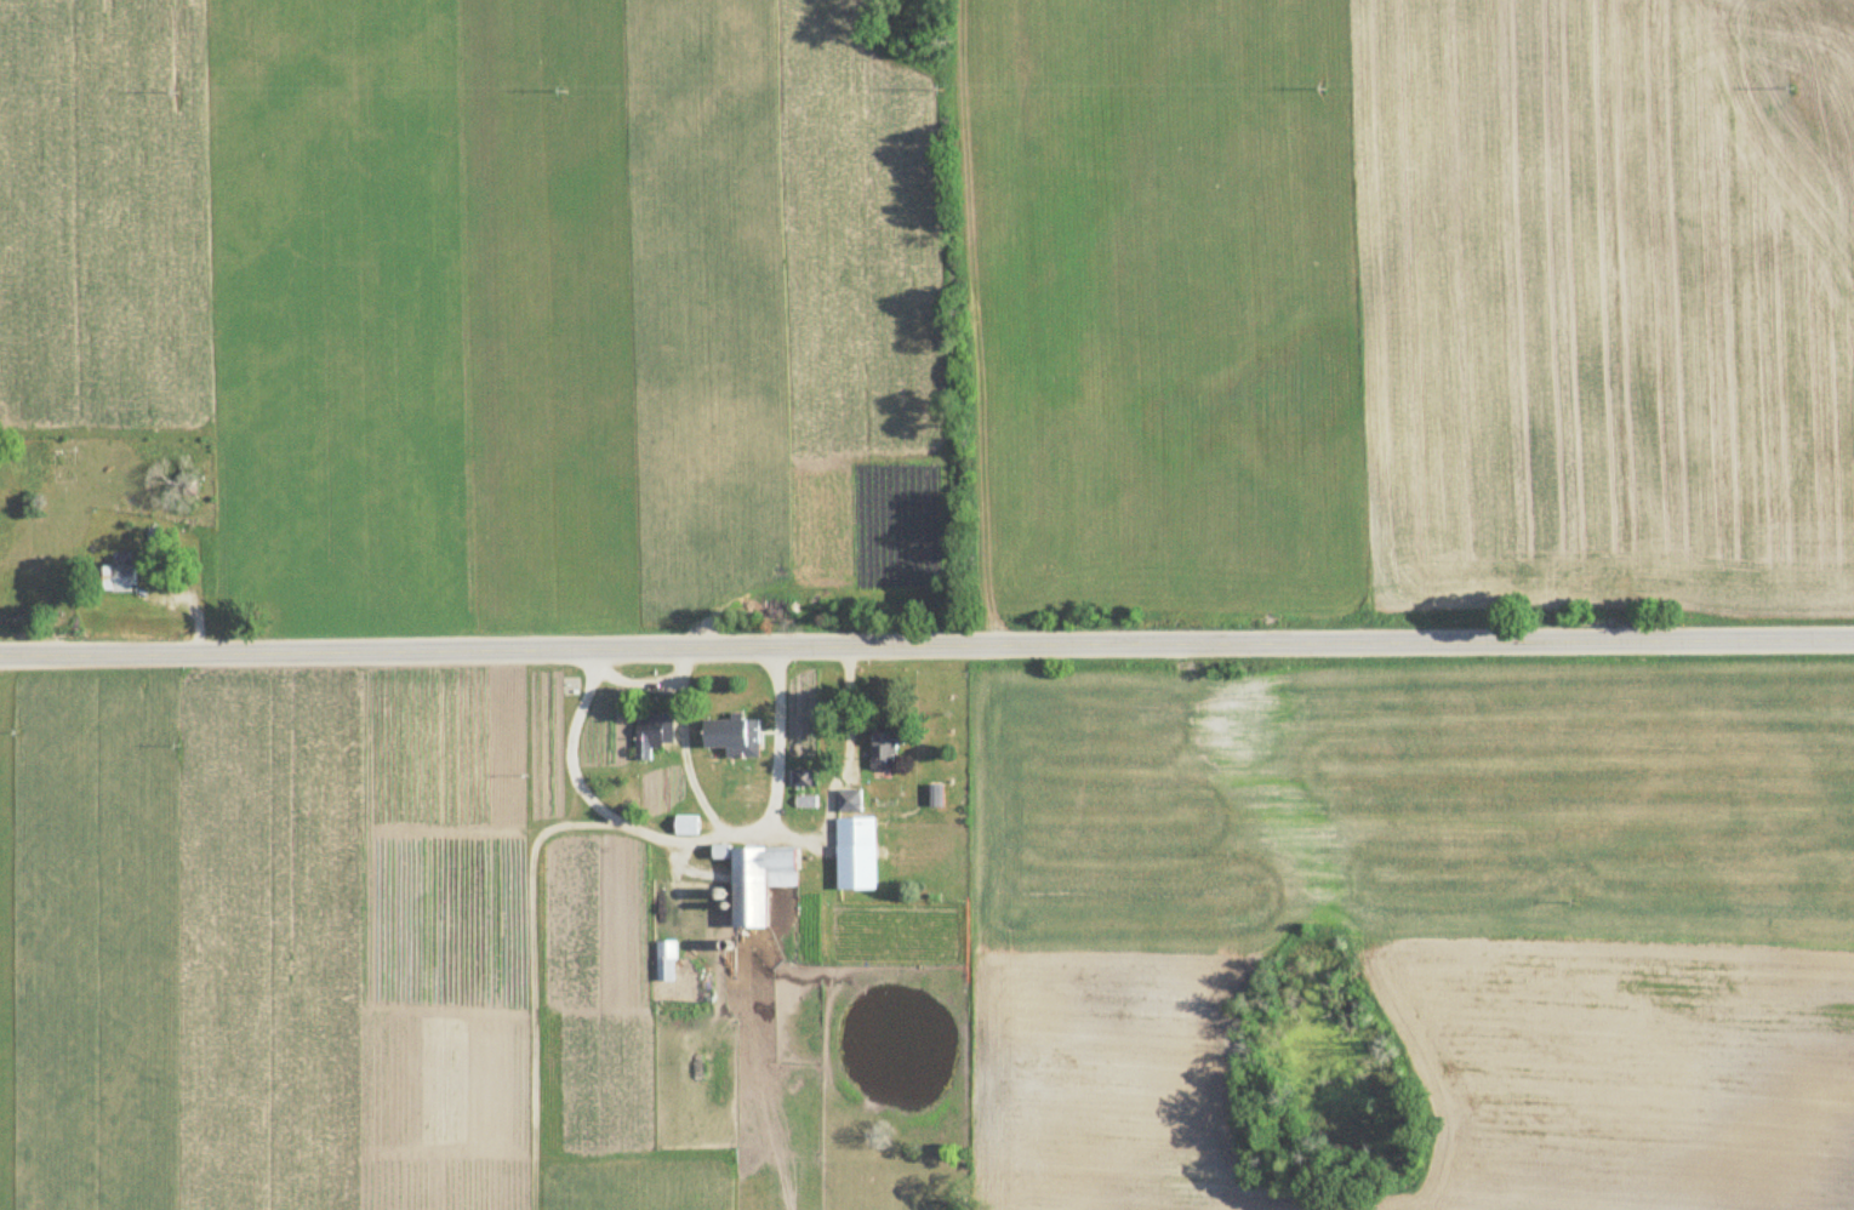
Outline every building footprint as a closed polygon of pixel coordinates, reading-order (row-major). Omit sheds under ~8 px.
[(135,565),(99,565),(99,591),(135,591),(135,565)] [(759,718),(704,718),(704,748),(742,748),(742,755),(759,755),(759,718)] [(635,760),(650,760),(650,747),(661,747),(661,725),(635,725),(635,760)] [(902,731),(870,731),(870,769),(902,769),(902,731)] [(797,846),(731,847),(731,845),(713,845),(713,858),(733,858),(733,927),(767,927),(767,885),(797,885),(797,846)] [(656,981),(675,981),(675,941),(656,941),(656,981)]
